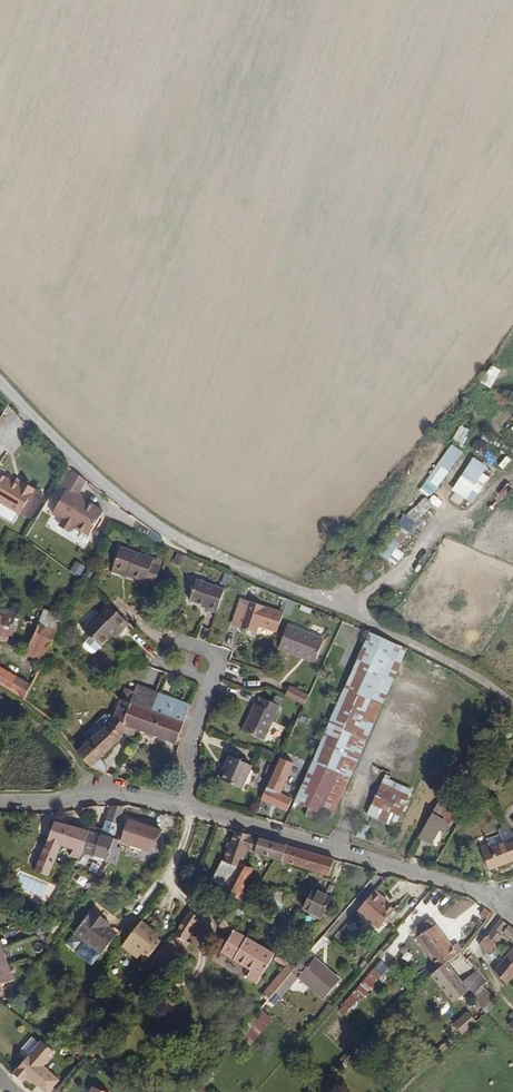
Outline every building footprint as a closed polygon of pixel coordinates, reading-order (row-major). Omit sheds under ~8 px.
[(481,383),(490,389),(501,371),(492,365),(481,383)] [(459,426),(453,440),(465,446),(472,431),(459,426)] [(485,455),(488,442),(475,439),(471,452),(485,455)] [(420,489),(432,497),(463,452),(451,444),(420,489)] [(499,450),(490,463),(498,468),(507,455),(499,450)] [(484,474),(488,466),(472,457),(452,492),(474,504),(489,476),(484,474)] [(83,491),(82,491),(91,476),(79,466),(68,483),(72,485),(67,492),(69,494),(66,499),(64,498),(57,509),(68,515),(69,514),(78,519),(77,521),(93,531),(108,507),(86,493),(84,495),(81,493),(83,491)] [(11,479),(0,474),(0,500),(21,509),(32,483),(19,477),(18,480),(16,483),(10,480),(11,479)] [(417,522),(433,505),(424,497),(408,514),(417,522)] [(64,521),(73,527),(77,521),(78,519),(69,514),(68,515),(64,521)] [(406,515),(376,552),(387,561),(417,524),(406,515)] [(164,558),(165,553),(132,541),(124,562),(139,568),(138,569),(165,579),(172,561),(164,558)] [(193,562),(197,554),(189,550),(185,559),(193,562)] [(175,553),(174,564),(183,565),(184,554),(175,553)] [(81,575),(85,564),(74,560),(70,571),(81,575)] [(138,569),(139,568),(124,562),(123,566),(138,571),(138,569)] [(228,613),(238,591),(211,578),(202,597),(220,606),(219,609),(228,613)] [(281,639),(287,625),(252,609),(243,629),(263,638),(266,632),(281,639)] [(8,614),(0,613),(0,634),(6,634),(6,637),(12,637),(14,620),(8,618),(8,614)] [(53,640),(60,626),(42,617),(36,631),(40,634),(53,640)] [(128,645),(133,640),(118,623),(96,643),(109,657),(120,647),(125,642),(128,645)] [(55,641),(53,640),(40,634),(33,647),(49,655),(55,641)] [(318,666),(325,650),(297,637),(289,656),(303,662),(305,660),(318,666)] [(42,669),(49,655),(33,647),(26,661),(42,669)] [(303,662),(316,668),(318,666),(305,660),(303,662)] [(34,686),(0,668),(0,682),(28,698),(34,686)] [(365,749),(391,690),(356,674),(309,776),(298,798),(313,805),(323,809),(335,815),(365,749)] [(163,689),(142,679),(137,692),(133,701),(154,710),(163,689)] [(308,702),(311,694),(296,688),(293,695),(308,702)] [(133,701),(124,722),(138,728),(180,744),(198,704),(163,689),(154,710),(133,701)] [(133,701),(137,692),(129,689),(125,697),(133,701)] [(126,732),(135,736),(138,728),(124,722),(133,701),(125,697),(124,697),(118,715),(81,751),(95,764),(109,773),(111,767),(109,760),(104,756),(123,738),(126,732)] [(258,738),(272,709),(258,702),(255,708),(253,707),(242,730),(258,738)] [(244,791),(254,768),(231,758),(227,767),(230,769),(224,782),(244,791)] [(465,782),(468,784),(475,773),(466,762),(457,778),(465,782)] [(276,791),(286,769),(279,766),(263,802),(287,810),(293,797),(276,791)] [(396,827),(412,788),(383,776),(367,815),(396,827)] [(454,799),(465,782),(457,778),(450,790),(442,803),(445,805),(449,796),(454,799)] [(117,832),(123,807),(109,803),(103,828),(117,832)] [(454,825),(461,814),(445,805),(442,803),(422,837),(435,845),(444,830),(448,822),(454,825)] [(310,812),(320,817),(323,809),(313,805),(310,812)] [(81,815),(93,819),(97,806),(83,808),(81,815)] [(493,864),(512,856),(512,818),(512,816),(501,825),(503,829),(490,834),(491,838),(483,841),(486,846),(493,864)] [(68,857),(76,860),(80,855),(88,832),(57,820),(37,873),(49,878),(61,848),(71,852),(68,857)] [(152,851),(164,831),(129,820),(122,842),(152,851)] [(450,833),(454,825),(448,822),(444,830),(450,833)] [(358,836),(365,838),(368,826),(361,824),(358,836)] [(247,866),(252,854),(254,854),(259,837),(235,830),(227,859),(228,865),(225,864),(221,877),(241,883),(241,882),(233,876),(241,863),(247,866)] [(115,843),(115,842),(88,832),(80,855),(108,865),(107,867),(117,871),(122,857),(112,853),(115,843)] [(276,861),(282,863),(288,845),(259,837),(254,854),(276,861)] [(331,876),(336,859),(288,845),(282,863),(331,876)] [(241,863),(233,876),(241,882),(245,871),(247,866),(241,863)] [(248,886),(252,873),(245,871),(241,882),(248,886)] [(75,882),(84,886),(89,878),(80,873),(75,882)] [(220,881),(243,900),(248,886),(241,882),(241,883),(221,877),(220,881)] [(320,916),(330,896),(311,888),(302,908),(320,916)] [(381,900),(383,898),(374,890),(356,911),(377,929),(393,910),(381,900)] [(291,906),(294,896),(281,893),(278,902),(291,906)] [(290,912),(291,906),(278,902),(276,908),(290,912)] [(489,919),(494,913),(486,907),(481,913),(489,919)] [(92,947),(93,945),(108,929),(106,927),(109,924),(92,910),(73,932),(92,947)] [(202,923),(194,914),(178,937),(188,944),(193,938),(202,923)] [(434,955),(443,965),(447,961),(460,950),(461,951),(463,949),(466,946),(460,939),(455,944),(436,921),(434,923),(428,915),(411,926),(434,955)] [(508,923),(501,918),(488,933),(495,939),(508,923)] [(250,971),(249,972),(260,979),(272,959),(274,956),(235,932),(236,930),(224,922),(220,929),(232,936),(222,954),(250,971)] [(140,966),(139,968),(145,968),(162,947),(158,944),(159,943),(147,934),(150,932),(142,925),(126,945),(141,957),(137,962),(141,964),(140,966)] [(116,935),(118,933),(110,926),(108,929),(116,935)] [(100,954),(116,935),(108,929),(93,945),(92,947),(100,954)] [(159,943),(161,941),(150,932),(147,934),(159,943)] [(481,941),(489,947),(495,939),(488,933),(481,941)] [(320,951),(329,941),(324,935),(314,946),(320,951)] [(193,946),(188,944),(178,937),(173,945),(182,951),(187,955),(193,946)] [(4,994),(1,987),(14,982),(3,948),(0,941),(0,998),(4,994)] [(137,962),(141,957),(126,945),(122,950),(134,960),(137,962)] [(447,961),(449,963),(461,951),(460,950),(447,961)] [(341,979),(308,951),(295,966),(327,995),(341,979)] [(512,979),(512,953),(496,973),(509,983),(512,979)] [(386,965),(391,960),(385,955),(353,992),(360,998),(388,966),(386,965)] [(289,965),(276,957),(274,960),(287,968),(289,965)] [(475,989),(465,980),(449,963),(447,961),(443,965),(445,967),(435,977),(459,1003),(475,989)] [(269,997),(275,990),(292,970),(294,968),(289,965),(287,968),(265,993),(269,997)] [(485,987),(493,977),(480,965),(465,980),(475,989),(476,990),(480,994),(485,987)] [(292,970),(325,997),(327,995),(295,966),(294,968),(292,970)] [(245,979),(256,985),(260,979),(249,972),(245,979)] [(489,1010),(497,999),(485,987),(480,994),(477,997),(489,1010)] [(345,1002),(346,1003),(342,1007),(348,1013),(359,1000),(352,994),(345,1002)] [(267,1011),(274,1003),(268,998),(261,1007),(267,1011)] [(243,1033),(253,1042),(274,1020),(263,1010),(243,1033)] [(468,1011),(453,1023),(462,1034),(477,1022),(468,1011)] [(53,1052),(40,1040),(38,1042),(31,1036),(20,1048),(27,1054),(11,1073),(20,1081),(22,1078),(24,1076),(30,1081),(42,1091),(47,1091),(57,1080),(41,1066),(53,1052)]
